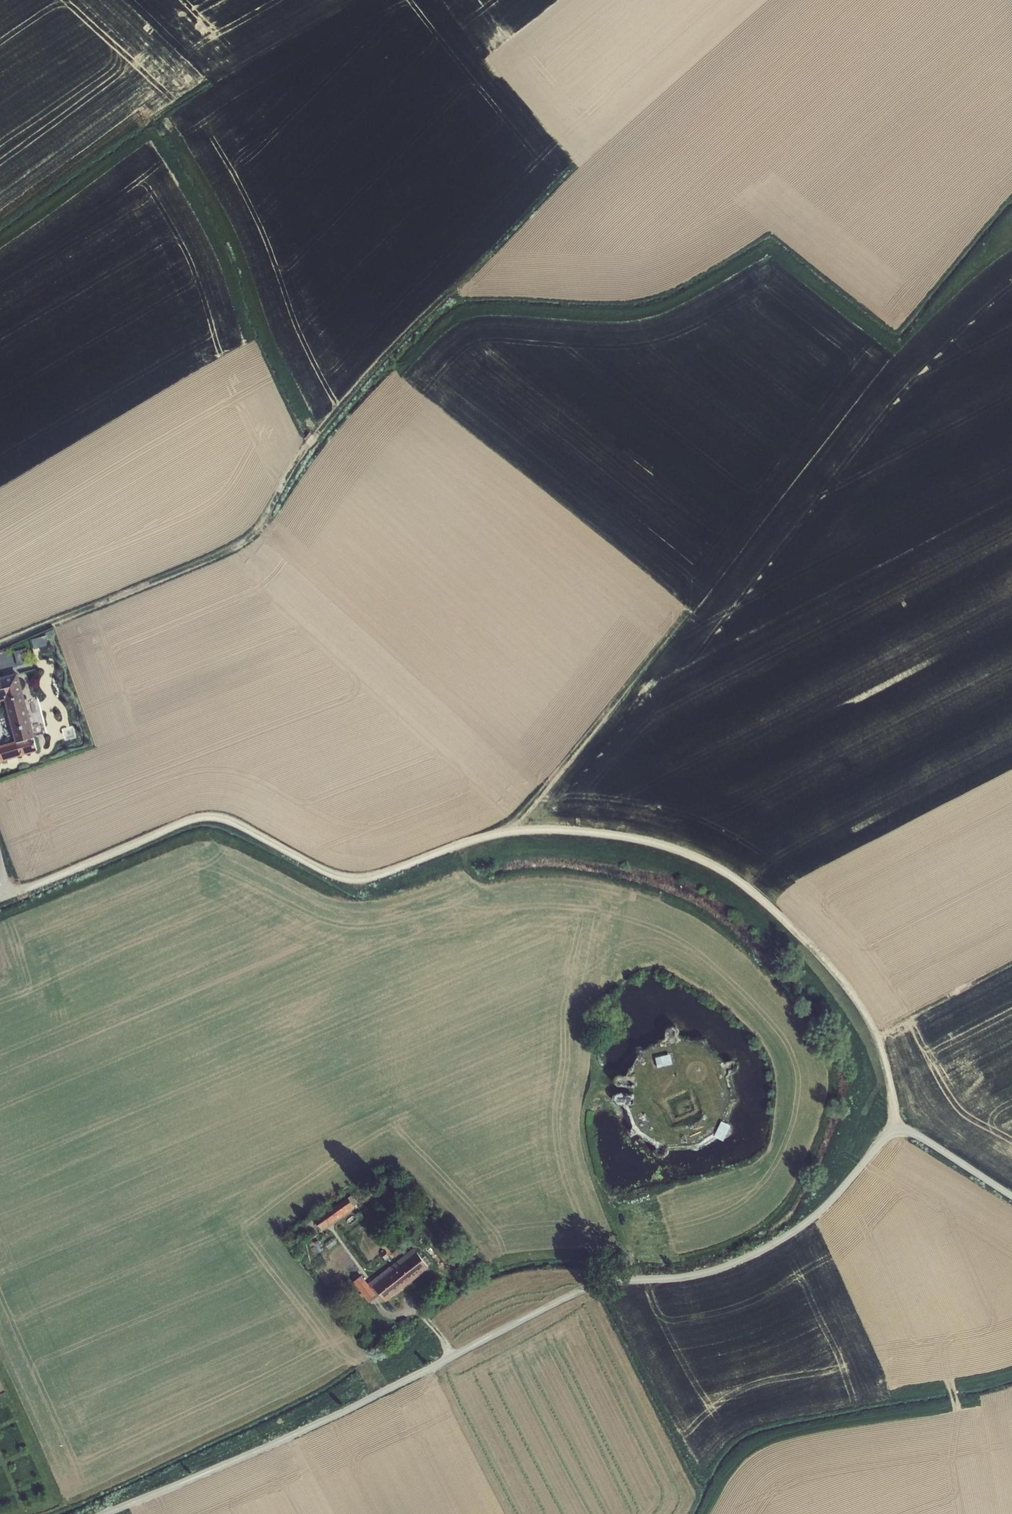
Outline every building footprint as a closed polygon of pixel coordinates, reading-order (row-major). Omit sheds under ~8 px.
[(19,665),(32,662),(29,647),(16,649),(19,665)] [(0,676),(0,761),(39,752),(21,672),(0,676)] [(640,1057),(629,1076),(616,1077),(615,1080),(617,1085),(633,1087),(631,1095),(615,1095),(614,1100),(618,1104),(623,1106),(634,1127),(631,1130),(632,1135),(639,1134),(655,1146),(654,1150),(656,1157),(664,1157),(669,1153),(670,1149),(691,1148),(692,1150),(699,1150),(701,1144),(716,1135),(725,1140),(729,1135),(729,1129),(724,1122),(730,1108),(730,1105),(737,1101),(732,1095),(728,1076),(736,1073),(732,1062),(724,1066),(707,1047),(704,1040),(698,1042),(680,1038),(678,1028),(674,1025),(669,1026),(667,1030),(668,1040),(658,1043),(645,1052),(642,1048),(639,1048),(636,1050),(640,1057)] [(323,1231),(355,1209),(348,1198),(334,1207),(322,1215),(319,1211),(311,1217),(323,1231)] [(413,1249),(376,1278),(379,1282),(416,1253),(413,1249)] [(373,1287),(386,1303),(430,1269),(416,1253),(379,1282),(373,1287)] [(369,1303),(378,1296),(361,1276),(353,1283),(369,1303)]
